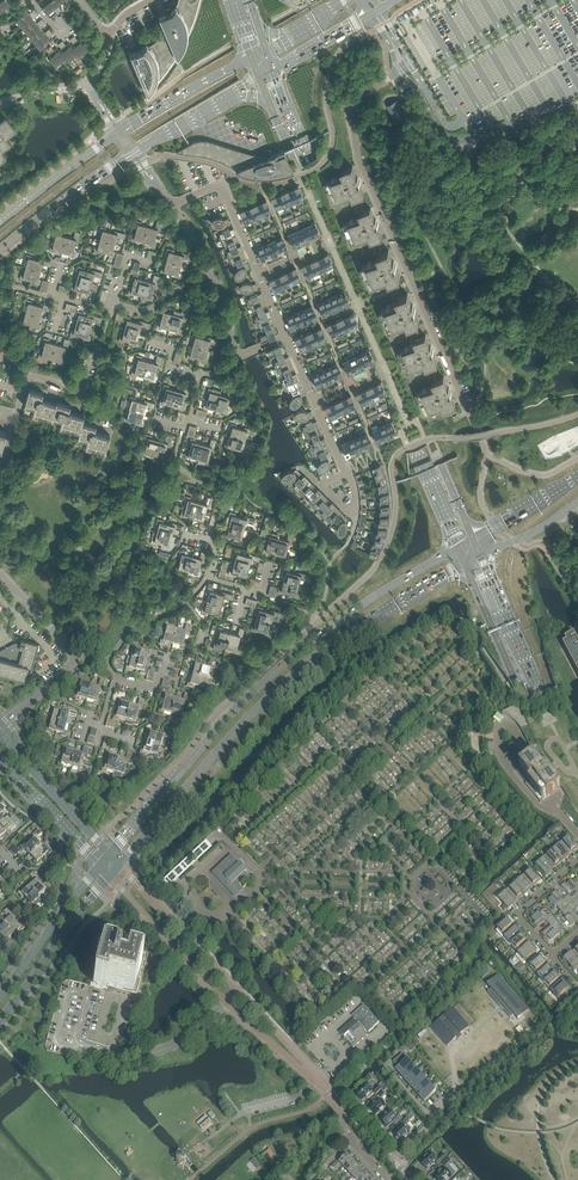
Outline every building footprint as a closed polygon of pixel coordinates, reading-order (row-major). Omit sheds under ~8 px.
[(52,9),(45,0),(41,0),(39,2),(47,13),(52,9)] [(52,9),(57,5),(53,0),(45,0),(52,9)] [(127,53),(146,96),(148,93),(150,90),(152,88),(156,83),(161,77),(167,69),(175,57),(176,59),(177,57),(180,53),(182,49),(184,45),(186,40),(190,30),(193,21),(196,12),(199,2),(199,0),(178,0),(176,5),(176,6),(174,5),(170,10),(164,13),(161,14),(157,16),(164,33),(163,35),(159,39),(157,41),(154,43),(152,45),(149,47),(145,43),(141,47),(141,46),(134,49),(134,50),(131,52),(127,53)] [(20,24),(36,11),(34,9),(29,13),(27,10),(16,19),(20,24)] [(32,18),(37,14),(36,11),(20,24),(24,29),(35,20),(32,18)] [(28,34),(44,21),(42,19),(37,23),(35,20),(24,29),(28,34)] [(40,27),(45,23),(44,21),(28,34),(32,38),(42,30),(40,27)] [(36,43),(51,31),(50,28),(45,33),(42,30),(32,38),(36,43)] [(48,37),(53,33),(51,31),(36,43),(40,48),(50,40),(48,37)] [(81,38),(78,40),(74,36),(72,37),(84,53),(90,48),(81,38)] [(80,57),(84,53),(72,37),(70,39),(74,43),(71,45),(71,46),(77,54),(80,57)] [(69,43),(66,45),(63,41),(60,43),(72,58),(77,54),(71,46),(71,45),(69,43)] [(68,62),(72,58),(60,43),(58,44),(62,48),(59,50),(59,51),(66,59),(65,59),(68,62)] [(57,48),(54,50),(51,46),(49,48),(61,63),(65,59),(66,59),(59,51),(59,50),(57,48)] [(61,63),(49,48),(46,49),(50,54),(44,58),(49,64),(50,63),(48,61),(50,60),(56,67),(61,63)] [(387,106),(395,120),(405,114),(396,100),(387,106)] [(1,150),(10,143),(11,143),(5,136),(15,129),(16,129),(6,116),(5,117),(6,118),(0,122),(0,148),(1,150)] [(239,150),(216,143),(208,140),(206,140),(204,140),(202,140),(200,140),(199,140),(197,140),(195,141),(193,142),(192,142),(176,153),(206,158),(215,160),(218,161),(220,162),(221,163),(225,165),(226,166),(229,167),(236,171),(241,174),(248,177),(250,177),(251,178),(253,178),(255,178),(257,178),(259,179),(262,179),(264,179),(269,179),(271,178),(274,178),(277,178),(279,177),(282,177),(285,176),(287,176),(290,175),(292,174),(293,174),(284,150),(270,156),(265,157),(262,157),(261,157),(251,154),(239,150)] [(357,177),(353,166),(346,169),(345,169),(345,170),(346,170),(347,173),(326,182),(325,182),(330,192),(357,181),(356,181),(354,179),(357,178),(357,177)] [(356,182),(357,181),(330,192),(334,203),(335,203),(356,194),(357,197),(358,197),(364,194),(360,183),(359,183),(357,184),(356,182)] [(299,195),(302,194),(298,186),(296,187),(296,188),(291,190),(295,201),(301,199),(299,195)] [(289,204),(295,201),(291,190),(286,192),(286,191),(284,192),(289,204)] [(283,206),(289,204),(284,192),(282,193),(283,194),(278,196),(283,206)] [(276,209),(283,206),(278,196),(274,198),(273,197),(271,197),(276,209)] [(264,214),(271,211),(266,200),(264,201),(264,202),(260,204),(264,214)] [(258,217),(264,214),(260,204),(255,206),(255,205),(253,205),(258,217)] [(252,220),(258,217),(253,205),(251,206),(252,207),(247,209),(252,220)] [(375,219),(371,208),(364,211),(363,211),(363,212),(364,212),(365,215),(344,224),(343,224),(348,234),(375,223),(375,222),(374,223),(373,220),(375,219)] [(245,222),(252,220),(247,209),(243,211),(242,210),(240,211),(245,222)] [(221,217),(220,217),(219,217),(217,217),(216,217),(215,217),(214,218),(213,218),(213,219),(212,219),(212,220),(211,221),(211,222),(211,223),(212,223),(212,224),(213,225),(214,225),(215,226),(216,226),(218,230),(218,231),(231,225),(228,218),(223,220),(222,218),(221,217)] [(140,224),(141,222),(136,221),(135,226),(137,227),(136,231),(146,234),(148,226),(140,224)] [(159,233),(162,223),(157,221),(155,229),(148,226),(146,234),(156,237),(157,233),(159,233)] [(374,223),(375,223),(348,234),(352,245),(353,244),(374,235),(375,238),(375,239),(376,239),(376,238),(382,235),(378,225),(377,224),(377,225),(375,226),(374,223)] [(316,226),(313,227),(312,224),(306,227),(311,237),(315,235),(316,237),(320,235),(318,231),(318,230),(317,229),(316,226)] [(233,228),(232,229),(231,225),(218,231),(218,230),(216,231),(217,232),(219,231),(220,236),(219,236),(220,237),(220,238),(220,239),(220,240),(235,234),(234,231),(234,230),(233,228)] [(106,230),(106,228),(101,227),(99,232),(102,232),(99,240),(107,242),(110,232),(106,230)] [(306,239),(311,237),(306,227),(300,229),(305,241),(307,240),(306,239)] [(303,242),(305,241),(300,229),(294,232),(298,242),(303,241),(303,242)] [(59,235),(59,232),(55,231),(53,237),(55,237),(54,241),(64,244),(66,237),(59,235)] [(77,243),(80,233),(75,231),(73,239),(66,237),(64,244),(74,247),(75,243),(77,243)] [(124,239),(125,234),(114,231),(114,233),(110,232),(107,242),(115,244),(117,237),(124,239)] [(144,241),(146,234),(136,231),(134,235),(132,235),(131,240),(135,242),(136,239),(144,241)] [(294,244),(298,242),(294,232),(287,235),(292,246),(294,245),(294,244)] [(155,241),(156,237),(146,234),(144,241),(151,243),(150,246),(155,247),(157,241),(155,241)] [(237,237),(236,237),(235,234),(220,240),(221,241),(222,243),(223,244),(224,243),(225,247),(226,248),(238,243),(237,239),(238,239),(237,237)] [(286,244),(285,245),(282,237),(275,240),(280,250),(283,249),(284,251),(288,249),(286,244)] [(104,252),(107,242),(99,240),(97,247),(95,247),(94,251),(100,253),(100,251),(104,252)] [(276,252),(280,250),(275,240),(269,243),(274,254),(276,253),(276,252)] [(62,252),(64,244),(54,241),(53,246),(51,245),(49,251),(54,252),(54,250),(62,252)] [(113,251),(115,244),(107,242),(104,252),(108,253),(108,255),(114,257),(115,252),(113,251)] [(241,246),(240,246),(238,243),(226,248),(225,247),(223,248),(224,249),(224,250),(226,249),(228,253),(227,253),(227,255),(227,256),(228,257),(243,251),(241,248),(242,248),(241,246)] [(272,255),(274,254),(269,243),(263,245),(267,256),(272,254),(272,255)] [(73,251),(74,247),(64,244),(62,252),(69,254),(69,256),(73,258),(75,252),(73,251)] [(263,258),(267,256),(263,245),(256,248),(261,260),(264,259),(263,258)] [(172,252),(173,250),(167,248),(166,253),(168,254),(166,261),(174,263),(176,253),(172,252)] [(393,260),(389,250),(382,253),(381,253),(382,253),(383,256),(362,265),(361,265),(366,276),(393,264),(392,264),(391,262),(393,261),(393,260)] [(245,254),(244,254),(243,251),(228,257),(228,258),(229,259),(230,260),(230,261),(231,261),(233,265),(233,266),(246,260),(244,257),(245,256),(245,254)] [(191,260),(192,255),(181,252),(181,254),(176,253),(174,263),(181,265),(183,258),(191,260)] [(330,258),(328,254),(324,256),(325,257),(320,259),(325,269),(330,267),(329,264),(331,263),(330,260),(331,260),(330,258)] [(32,258),(32,256),(26,255),(25,261),(27,261),(25,267),(33,270),(36,259),(32,258)] [(51,261),(49,261),(41,258),(40,261),(36,259),(33,270),(40,272),(42,265),(50,267),(51,261)] [(319,272),(325,269),(320,259),(316,261),(315,260),(314,261),(319,272)] [(244,269),(249,267),(246,260),(233,266),(233,265),(231,266),(231,267),(232,267),(234,266),(235,270),(235,271),(234,272),(234,273),(234,274),(234,275),(234,276),(235,277),(236,277),(236,278),(237,278),(238,278),(239,277),(240,277),(241,277),(241,276),(242,276),(243,275),(244,274),(245,273),(246,272),(244,269)] [(171,273),(174,263),(166,261),(166,262),(164,268),(162,268),(160,273),(166,274),(167,272),(171,273)] [(312,275),(319,272),(314,261),(312,261),(312,262),(308,264),(312,275)] [(179,273),(181,265),(174,263),(171,273),(175,274),(174,277),(180,278),(182,273),(179,273)] [(306,278),(312,275),(308,264),(303,266),(303,265),(301,266),(306,278)] [(392,265),(393,264),(366,276),(370,286),(371,286),(392,277),(393,280),(394,280),(400,277),(396,267),(395,266),(393,267),(392,265)] [(83,270),(83,268),(78,266),(76,271),(79,272),(76,279),(84,281),(87,271),(83,270)] [(30,280),(33,270),(25,267),(23,275),(21,274),(20,279),(25,281),(26,278),(30,280)] [(297,272),(298,272),(296,268),(292,269),(292,271),(289,272),(294,283),(301,280),(297,272)] [(38,279),(40,272),(33,270),(30,280),(34,281),(34,283),(39,285),(41,280),(38,279)] [(101,278),(102,273),(92,270),(91,272),(87,271),(84,281),(92,283),(94,276),(101,278)] [(288,286),(294,283),(289,272),(285,274),(285,273),(283,274),(288,286)] [(138,278),(138,276),(133,274),(132,280),(134,281),(133,285),(143,288),(145,280),(138,278)] [(281,288),(288,286),(283,274),(281,275),(281,276),(277,278),(281,288)] [(156,287),(159,276),(154,275),(152,282),(145,280),(143,288),(153,291),(154,286),(156,287)] [(275,291),(281,288),(277,278),(273,280),(272,279),(270,279),(275,291)] [(81,291),(84,281),(76,279),(74,286),(72,285),(71,290),(77,292),(77,290),(81,291)] [(90,290),(92,283),(84,281),(81,291),(85,292),(85,294),(91,296),(92,291),(90,290)] [(249,282),(248,282),(247,282),(246,282),(242,282),(242,283),(241,283),(240,283),(240,284),(239,285),(239,286),(239,287),(240,288),(241,289),(241,290),(242,290),(244,290),(246,294),(246,295),(259,290),(256,283),(251,285),(250,282),(249,282)] [(141,295),(143,288),(133,285),(132,289),(129,288),(129,291),(128,294),(133,296),(134,293),(141,295)] [(152,295),(153,291),(143,288),(141,295),(148,297),(147,300),(152,301),(154,295),(152,295)] [(261,293),(260,293),(259,290),(246,295),(246,294),(244,295),(244,296),(244,297),(247,296),(248,300),(247,301),(248,302),(248,303),(248,304),(248,305),(263,298),(262,295),(261,293)] [(345,295),(343,296),(341,293),(336,295),(341,306),(346,303),(347,304),(349,303),(345,295)] [(412,304),(409,298),(408,294),(401,297),(401,296),(400,297),(401,297),(402,300),(381,309),(380,309),(385,320),(412,308),(411,308),(409,306),(412,305),(412,304)] [(336,308),(341,306),(336,295),(330,298),(335,309),(337,309),(336,308)] [(265,301),(264,301),(263,298),(248,305),(249,306),(250,307),(251,308),(252,308),(253,312),(254,313),(266,307),(265,304),(266,303),(265,301)] [(333,310),(335,309),(330,298),(323,301),(328,311),(332,309),(333,310)] [(32,303),(32,301),(26,300),(25,304),(27,305),(25,312),(33,314),(36,304),(32,303)] [(324,313),(328,311),(323,301),(317,303),(322,315),(324,314),(324,313)] [(49,311),(51,306),(40,303),(40,306),(36,304),(33,314),(40,317),(42,309),(49,311)] [(314,318),(317,317),(312,306),(305,309),(310,319),(314,317),(314,318)] [(269,310),(268,311),(266,307),(254,313),(253,312),(251,313),(252,314),(252,315),(254,314),(256,318),(255,318),(255,319),(255,320),(256,321),(256,322),(271,316),(269,313),(270,312),(269,310)] [(166,312),(167,309),(162,308),(160,314),(162,315),(161,319),(164,319),(171,321),(173,314),(166,312)] [(185,321),(188,310),(183,308),(181,316),(173,314),(171,321),(179,323),(181,324),(183,320),(185,321)] [(411,309),(412,308),(385,320),(389,330),(390,330),(411,321),(412,324),(413,324),(419,321),(415,310),(414,310),(412,311),(411,309)] [(310,319),(305,309),(299,311),(304,323),(306,322),(305,321),(310,319)] [(82,315),(82,312),(77,311),(75,316),(78,316),(76,324),(83,326),(86,316),(82,315)] [(304,323),(299,311),(293,314),(297,324),(302,323),(302,324),(304,323)] [(30,325),(33,314),(25,312),(23,320),(21,319),(20,324),(25,325),(26,323),(30,325)] [(354,322),(357,321),(353,313),(351,314),(351,315),(346,318),(350,328),(356,326),(354,322)] [(38,324),(40,317),(33,314),(30,325),(34,326),(34,328),(35,328),(38,329),(39,329),(41,325),(38,324)] [(293,326),(297,324),(293,314),(286,317),(291,328),(293,327),(293,326)] [(102,318),(97,316),(91,315),(90,317),(86,316),(83,326),(91,328),(93,321),(100,323),(102,318)] [(273,319),(272,319),(271,316),(256,322),(256,323),(257,325),(258,326),(259,325),(261,329),(261,330),(274,325),(272,321),(273,321),(273,319)] [(131,320),(131,318),(125,317),(124,321),(126,322),(124,329),(128,330),(132,331),(135,322),(131,320)] [(344,331),(350,328),(346,318),(341,319),(341,318),(339,319),(344,331)] [(171,321),(164,319),(161,319),(160,323),(158,322),(156,328),(161,329),(162,327),(169,329),(171,321)] [(338,333),(344,331),(339,319),(337,320),(338,321),(333,323),(338,333)] [(149,328),(150,323),(139,321),(139,323),(135,322),(132,331),(136,332),(140,333),(142,326),(149,328)] [(181,324),(179,323),(171,321),(169,329),(176,331),(176,333),(181,335),(182,329),(180,328),(181,324)] [(331,336),(338,333),(333,323),(329,325),(328,324),(326,325),(331,336)] [(80,336),(83,326),(76,324),(74,331),(71,330),(69,337),(73,338),(74,336),(76,337),(76,335),(80,336)] [(272,334),(277,332),(274,325),(261,330),(261,329),(259,330),(259,331),(260,332),(262,331),(263,334),(262,334),(263,334),(261,335),(260,336),(260,339),(260,340),(261,341),(261,342),(269,338),(274,336),(272,334)] [(89,335),(91,328),(83,326),(80,336),(85,337),(84,339),(90,341),(91,336),(89,335)] [(319,341),(326,339),(321,327),(319,328),(319,329),(315,331),(319,341)] [(132,331),(128,330),(124,329),(122,337),(120,336),(119,341),(125,343),(125,340),(129,341),(132,331)] [(140,333),(136,332),(132,331),(129,341),(133,343),(133,345),(139,346),(140,342),(138,341),(140,333)] [(313,344),(319,341),(315,331),(310,333),(310,332),(308,332),(313,344)] [(308,350),(314,347),(313,344),(308,332),(306,333),(307,334),(302,336),(308,350)] [(199,337),(199,335),(194,333),(192,338),(195,338),(193,346),(196,347),(200,348),(203,338),(199,337)] [(430,346),(426,335),(419,338),(418,338),(418,339),(420,342),(399,351),(398,351),(403,361),(430,350),(430,349),(429,350),(428,347),(430,346),(430,347),(430,346)] [(301,352),(308,350),(302,336),(298,338),(297,337),(295,338),(301,352)] [(217,345),(219,340),(208,337),(207,339),(203,338),(200,348),(204,349),(208,350),(210,343),(217,345)] [(48,342),(49,339),(44,338),(42,344),(44,344),(43,349),(53,351),(55,344),(48,342)] [(70,340),(67,339),(65,339),(64,342),(63,346),(55,344),(53,351),(63,354),(65,350),(67,351),(70,340)] [(283,346),(279,348),(277,345),(273,347),(265,351),(266,352),(267,353),(268,355),(270,356),(272,355),(273,357),(273,358),(286,353),(283,346)] [(200,348),(196,347),(193,346),(191,353),(188,352),(187,357),(193,359),(193,357),(197,358),(200,348)] [(208,350),(204,349),(200,348),(197,358),(201,359),(201,361),(207,363),(208,358),(206,357),(208,350)] [(51,359),(53,351),(43,349),(42,353),(40,353),(38,358),(42,359),(43,359),(44,357),(51,359)] [(429,350),(430,350),(403,361),(407,372),(408,371),(429,362),(430,365),(430,366),(431,366),(437,363),(433,352),(432,351),(432,352),(430,353),(429,350)] [(62,358),(63,354),(53,351),(51,359),(59,361),(58,363),(63,365),(65,359),(62,358)] [(370,354),(367,355),(366,352),(361,354),(366,364),(369,363),(370,364),(374,363),(372,358),(371,356),(370,354)] [(289,356),(287,357),(286,353),(273,358),(273,357),(271,358),(271,359),(272,360),(274,359),(276,363),(275,364),(275,365),(275,366),(275,367),(276,368),(290,361),(289,358),(290,358),(289,356)] [(361,366),(366,364),(361,354),(355,356),(360,368),(362,367),(361,366)] [(141,359),(142,357),(137,356),(135,361),(137,362),(136,366),(139,367),(146,369),(148,361),(141,359)] [(159,368),(163,357),(158,356),(156,363),(148,361),(146,369),(153,371),(156,371),(157,367),(159,368)] [(358,369),(360,368),(355,356),(349,359),(353,370),(358,368),(358,369)] [(349,371),(353,370),(349,359),(342,362),(347,374),(349,373),(349,371)] [(292,364),(292,365),(290,361),(276,368),(276,369),(277,369),(277,370),(278,371),(279,371),(281,375),(281,376),(293,370),(292,367),(293,366),(292,364)] [(341,372),(340,372),(337,364),(330,367),(335,378),(338,376),(339,378),(343,376),(341,372)] [(146,369),(139,367),(136,366),(135,370),(133,370),(131,375),(136,377),(137,374),(144,376),(146,369)] [(331,379),(335,378),(330,367),(324,370),(329,381),(331,381),(331,379)] [(156,371),(153,371),(146,369),(144,376),(151,378),(151,381),(156,382),(157,377),(155,376),(156,371)] [(296,374),(295,374),(293,370),(281,376),(281,375),(279,376),(279,377),(279,378),(281,377),(283,381),(282,381),(282,382),(283,383),(283,384),(283,385),(298,379),(297,376),(296,374)] [(318,372),(318,373),(316,370),(310,373),(316,387),(319,386),(318,385),(322,383),(318,372)] [(327,382),(329,381),(324,370),(318,372),(322,383),(327,381),(327,382)] [(448,387),(444,377),(437,380),(436,380),(436,381),(437,380),(438,383),(417,392),(416,393),(421,403),(447,392),(446,389),(448,388),(448,387)] [(300,382),(299,382),(298,379),(283,385),(284,386),(284,387),(285,388),(285,389),(286,388),(288,392),(289,393),(301,388),(299,384),(301,384),(300,382)] [(383,386),(382,386),(381,382),(377,383),(378,385),(375,386),(380,397),(386,394),(383,388),(384,388),(383,386)] [(169,388),(169,386),(164,385),(163,390),(165,391),(164,395),(167,396),(174,398),(176,390),(169,388)] [(187,397),(190,386),(185,385),(183,392),(176,390),(174,398),(181,400),(184,400),(185,397),(187,397)] [(374,399),(380,397),(375,386),(371,388),(370,387),(369,388),(374,399)] [(29,390),(30,388),(29,388),(24,405),(34,408),(32,414),(52,419),(52,418),(56,403),(57,402),(56,402),(56,403),(55,403),(55,405),(45,402),(46,400),(41,399),(43,392),(42,392),(42,393),(34,391),(29,390)] [(300,397),(304,395),(301,388),(289,393),(288,392),(286,393),(286,394),(287,395),(289,394),(291,398),(290,400),(289,402),(289,403),(289,404),(291,405),(292,406),(293,406),(295,405),(297,404),(298,404),(299,402),(300,400),(301,399),(300,397)] [(367,402),(374,399),(369,388),(367,388),(367,390),(363,391),(367,402)] [(212,392),(213,390),(208,389),(207,394),(209,395),(208,399),(210,400),(218,402),(220,395),(212,392)] [(231,401),(234,391),(229,389),(227,397),(220,395),(218,402),(225,404),(228,405),(229,401),(231,401)] [(361,405),(367,402),(363,391),(358,393),(358,392),(356,393),(361,405)] [(447,392),(448,392),(448,391),(447,392),(421,403),(425,413),(426,413),(447,404),(448,407),(448,408),(449,407),(455,404),(451,394),(451,393),(450,393),(448,394),(447,392)] [(174,398),(167,396),(164,395),(163,399),(161,399),(159,404),(164,406),(165,403),(172,405),(174,398)] [(352,400),(353,399),(351,395),(347,397),(347,398),(344,399),(349,410),(356,407),(352,400)] [(135,400),(136,398),(130,396),(129,401),(131,402),(129,409),(133,410),(137,412),(140,401),(135,400)] [(184,400),(181,400),(174,398),(172,405),(179,407),(178,410),(183,411),(185,405),(183,405),(184,400)] [(218,402),(210,400),(208,399),(207,403),(204,403),(203,409),(208,410),(208,408),(216,410),(218,402)] [(343,413),(349,410),(344,399),(340,401),(340,400),(338,401),(343,413)] [(154,408),(155,403),(144,400),(144,403),(140,401),(137,412),(141,413),(144,414),(146,406),(154,408)] [(337,415),(343,413),(338,401),(336,402),(336,403),(332,405),(337,415)] [(228,405),(225,404),(218,402),(216,410),(223,412),(222,414),(227,415),(229,410),(226,409),(228,405)] [(69,406),(69,407),(56,403),(52,418),(61,421),(59,427),(79,432),(82,422),(84,415),(83,415),(83,416),(74,414),(74,412),(69,411),(70,406),(69,406)] [(336,416),(337,415),(332,405),(328,407),(327,406),(325,407),(331,421),(337,418),(336,416)] [(137,412),(133,410),(129,409),(127,416),(125,416),(124,421),(129,422),(130,420),(134,422),(137,412)] [(304,410),(303,409),(302,409),(300,409),(299,410),(297,410),(295,411),(295,412),(294,413),(294,415),(295,416),(296,417),(297,418),(299,418),(301,422),(301,423),(314,418),(311,411),(307,413),(305,410),(304,410)] [(144,414),(141,413),(137,412),(134,422),(138,423),(137,425),(144,426),(145,421),(142,421),(144,414)] [(317,421),(315,421),(314,418),(301,423),(301,422),(299,423),(300,425),(302,424),(304,428),(303,428),(303,429),(303,430),(303,431),(304,432),(318,426),(317,423),(317,421)] [(95,426),(82,422),(79,432),(77,438),(87,441),(85,447),(105,452),(110,435),(109,434),(109,436),(99,433),(100,432),(94,430),(96,424),(95,424),(95,426)] [(391,435),(396,433),(391,422),(385,425),(390,437),(392,436),(391,435)] [(236,427),(236,425),(231,424),(229,428),(232,429),(230,437),(233,437),(237,439),(240,429),(236,427)] [(388,437),(390,437),(385,425),(378,428),(383,438),(387,436),(388,437)] [(320,429),(318,426),(304,432),(304,433),(305,434),(305,435),(306,436),(307,436),(309,440),(321,435),(320,432),(321,431),(320,429)] [(254,435),(256,430),(245,427),(244,430),(240,429),(237,439),(245,441),(247,433),(254,435)] [(379,440),(383,438),(378,428),(372,431),(377,442),(379,441),(379,440)] [(369,445),(372,444),(367,433),(360,436),(365,446),(369,444),(369,445)] [(151,438),(152,436),(147,434),(145,440),(147,441),(146,445),(149,445),(156,448),(158,440),(151,438)] [(170,447),(173,436),(168,435),(166,442),(158,440),(156,448),(164,450),(166,450),(167,446),(170,447)] [(324,438),(323,439),(321,435),(309,440),(306,441),(307,442),(309,441),(311,445),(310,446),(310,447),(310,448),(311,449),(311,450),(326,444),(324,440),(325,440),(324,438)] [(365,446),(360,436),(354,438),(359,450),(361,449),(360,448),(365,446)] [(237,439),(233,437),(230,437),(228,444),(225,443),(224,448),(230,449),(230,447),(235,449),(237,439)] [(195,442),(195,440),(190,438),(189,444),(191,445),(190,449),(193,450),(200,452),(202,444),(195,442)] [(357,451),(359,450),(354,438),(348,441),(352,452),(356,450),(357,451)] [(213,451),(216,440),(211,439),(209,446),(202,444),(200,452),(207,454),(210,454),(211,450),(213,451)] [(247,441),(245,441),(237,439),(235,449),(239,450),(239,452),(244,454),(247,441)] [(348,453),(352,452),(348,441),(341,444),(346,456),(348,455),(348,453)] [(328,446),(327,447),(326,444),(311,450),(311,451),(312,451),(312,452),(313,453),(314,453),(316,457),(317,458),(329,453),(327,449),(329,449),(328,446)] [(156,448),(149,445),(146,445),(145,449),(143,448),(141,454),(146,455),(147,453),(154,455),(156,448)] [(166,450),(164,450),(156,448),(154,455),(161,457),(161,460),(166,461),(167,455),(165,454),(166,450)] [(200,452),(193,450),(190,449),(189,453),(187,452),(185,458),(190,460),(190,457),(198,459),(200,452)] [(210,454),(207,454),(200,452),(198,459),(205,461),(204,464),(207,464),(206,467),(208,468),(209,465),(211,459),(209,458),(210,454)] [(328,461),(332,460),(329,453),(317,458),(316,457),(314,458),(315,460),(317,459),(319,463),(318,464),(317,466),(317,467),(317,468),(319,470),(320,470),(321,470),(323,470),(325,469),(325,468),(327,467),(327,466),(328,465),(329,464),(328,461)] [(371,468),(374,475),(375,479),(376,478),(376,479),(384,476),(383,470),(380,465),(371,468)] [(301,474),(299,472),(296,469),(292,472),(290,470),(289,470),(288,471),(287,471),(285,472),(283,473),(282,475),(281,476),(281,477),(282,479),(284,480),(286,480),(288,480),(291,483),(292,484),(301,474)] [(305,476),(304,477),(301,474),(292,484),(291,483),(289,485),(291,486),(292,484),(296,487),(295,488),(295,489),(296,490),(297,491),(297,492),(308,480),(306,478),(306,477),(305,476)] [(387,488),(386,482),(384,476),(376,479),(376,478),(375,479),(377,485),(378,485),(379,489),(387,488)] [(311,482),(308,480),(297,492),(298,492),(299,493),(300,493),(301,494),(302,493),(305,496),(305,497),(315,487),(312,485),(313,484),(311,482)] [(319,489),(318,490),(315,487),(305,497),(305,496),(303,498),(304,499),(305,499),(306,498),(309,501),(309,502),(310,503),(310,504),(311,505),(322,493),(320,491),(319,489)] [(389,500),(388,494),(387,488),(379,489),(378,489),(379,496),(380,500),(389,500)] [(325,495),(325,496),(322,493),(311,505),(312,506),(312,505),(313,506),(314,507),(315,507),(315,506),(319,510),(329,501),(326,498),(327,497),(325,495)] [(190,500),(191,497),(186,496),(185,502),(187,503),(186,507),(188,507),(196,509),(198,502),(190,500)] [(209,509),(212,498),(207,497),(205,504),(198,502),(196,509),(203,511),(206,512),(207,508),(209,509)] [(389,512),(389,505),(389,500),(380,500),(379,500),(380,507),(380,511),(389,512)] [(332,502),(331,503),(329,501),(319,510),(317,511),(318,513),(320,511),(323,514),(322,515),(323,516),(324,517),(325,518),(336,507),(334,504),(332,502)] [(196,509),(188,507),(186,507),(184,511),(182,510),(181,516),(186,517),(186,515),(194,517),(196,509)] [(339,509),(338,509),(336,507),(325,518),(326,519),(327,519),(327,520),(328,521),(329,520),(332,523),(333,523),(342,514),(340,511),(340,510),(339,509)] [(206,512),(203,511),(196,509),(194,517),(201,519),(200,521),(205,523),(207,517),(205,516),(206,512)] [(380,511),(379,511),(379,518),(379,522),(388,524),(389,518),(389,512),(380,511)] [(235,516),(236,514),(230,512),(229,517),(232,518),(229,525),(233,526),(237,527),(240,517),(235,516)] [(344,522),(348,519),(342,514),(333,523),(332,523),(331,524),(332,526),(334,524),(337,527),(336,529),(337,531),(337,532),(338,533),(340,534),(341,533),(342,533),(344,532),(345,530),(345,529),(346,528),(346,527),(347,525),(347,524),(344,522)] [(254,524),(255,519),(244,516),(244,518),(240,517),(237,527),(241,528),(244,529),(246,522),(254,524)] [(163,523),(164,520),(158,519),(157,523),(159,524),(157,532),(160,532),(164,534),(167,524),(163,523)] [(379,522),(378,522),(377,529),(378,529),(377,533),(385,535),(387,529),(388,524),(379,522)] [(182,530),(183,526),(172,523),(171,525),(167,524),(164,534),(169,535),(172,536),(174,528),(182,530)] [(237,527),(233,526),(229,525),(227,532),(225,532),(224,537),(229,538),(230,536),(234,537),(237,527)] [(244,529),(241,528),(237,527),(234,537),(238,538),(237,540),(243,542),(245,537),(242,537),(244,529)] [(164,534),(160,532),(157,532),(155,539),(152,538),(151,543),(157,545),(158,542),(162,544),(164,534)] [(268,543),(270,544),(278,546),(280,538),(279,538),(280,534),(273,532),(273,533),(268,532),(266,538),(269,539),(268,543)] [(291,545),(294,534),(289,533),(287,540),(280,538),(278,546),(285,548),(288,549),(289,544),(291,545)] [(375,539),(373,543),(373,544),(381,547),(384,541),(385,535),(377,533),(376,533),(374,539),(375,539)] [(172,536),(169,535),(164,534),(162,544),(166,545),(165,547),(171,549),(173,544),(170,543),(172,536)] [(278,546),(270,544),(268,543),(266,547),(264,546),(263,552),(268,553),(268,551),(275,553),(278,546)] [(373,544),(373,543),(370,549),(369,553),(368,553),(376,558),(379,552),(381,547),(373,544)] [(288,549),(285,548),(278,546),(275,553),(283,555),(282,558),(287,559),(289,553),(287,552),(288,549)] [(185,554),(186,552),(181,550),(179,556),(181,557),(180,561),(183,561),(190,563),(192,556),(185,554)] [(204,563),(207,552),(202,550),(200,558),(192,556),(190,563),(200,566),(201,562),(204,563)] [(240,554),(241,551),(235,550),(234,555),(236,555),(234,563),(238,564),(242,565),(244,555),(240,554)] [(259,562),(260,557),(249,554),(249,556),(244,555),(242,565),(246,566),(249,567),(251,560),(259,562)] [(190,563),(183,561),(180,561),(179,565),(177,564),(175,570),(180,571),(181,569),(188,571),(190,563)] [(199,570),(200,566),(190,563),(188,571),(195,573),(195,575),(200,577),(201,571),(199,570)] [(242,565),(238,564),(234,563),(232,570),(230,569),(228,576),(229,577),(230,575),(234,576),(235,574),(239,575),(242,565)] [(249,567),(246,566),(242,565),(239,575),(243,576),(242,578),(248,580),(250,575),(247,574),(249,567)] [(290,572),(290,570),(285,568),(283,573),(286,574),(284,579),(284,581),(287,582),(291,583),(294,573),(292,573),(290,572)] [(308,580),(309,575),(299,572),(298,574),(294,573),(291,583),(295,584),(299,585),(301,578),(308,580)] [(291,583),(287,582),(284,581),(281,588),(279,588),(278,592),(283,594),(284,592),(288,593),(291,583)] [(299,585),(295,584),(291,583),(288,593),(292,594),(292,596),(298,598),(299,593),(297,592),(299,585)] [(213,591),(214,589),(208,587),(206,595),(208,595),(207,601),(211,602),(215,603),(217,592),(213,591)] [(231,599),(233,594),(222,591),(222,594),(217,592),(215,603),(219,604),(222,605),(224,597),(231,599)] [(215,603),(211,602),(207,601),(205,608),(203,607),(201,612),(207,614),(208,612),(212,613),(215,603)] [(222,605),(219,604),(215,603),(212,613),(216,614),(215,616),(221,618),(223,613),(220,612),(222,605)] [(263,610),(263,608),(257,606),(256,611),(258,612),(256,619),(259,620),(264,621),(267,611),(263,610)] [(281,618),(282,613),(271,610),(271,612),(267,611),(264,621),(268,622),(272,623),(274,616),(281,618)] [(264,621),(259,620),(256,619),(254,626),(252,626),(250,631),(255,632),(256,630),(261,631),(264,621)] [(272,623),(268,622),(264,621),(261,631),(265,632),(265,634),(271,636),(272,631),(269,631),(272,623)] [(170,628),(170,626),(165,624),(164,630),(166,630),(165,635),(168,635),(175,637),(177,630),(170,628)] [(188,637),(191,626),(186,625),(184,632),(177,630),(175,637),(182,639),(185,640),(186,636),(188,637)] [(224,628),(222,628),(219,627),(218,631),(217,633),(220,633),(218,637),(221,638),(228,640),(231,633),(223,631),(224,628)] [(242,639),(245,629),(240,627),(238,635),(231,633),(228,640),(236,642),(238,643),(239,639),(242,639)] [(575,634),(565,639),(566,642),(563,644),(577,673),(577,640),(575,634)] [(175,637),(168,635),(165,635),(164,639),(161,638),(160,644),(165,645),(165,643),(173,645),(175,637)] [(185,640),(182,639),(175,637),(173,645),(180,647),(179,649),(184,651),(186,645),(184,644),(185,640)] [(228,640),(221,638),(218,637),(217,641),(215,641),(213,647),(218,648),(219,646),(226,648),(228,640)] [(25,679),(28,667),(31,668),(37,644),(21,640),(20,644),(15,643),(0,651),(0,672),(25,679)] [(238,643),(236,642),(228,640),(226,648),(233,650),(233,652),(238,654),(239,648),(237,647),(238,643)] [(138,649),(138,647),(133,645),(131,650),(134,651),(132,658),(135,659),(139,660),(142,650),(138,649)] [(156,657),(157,652),(147,649),(146,651),(142,650),(139,660),(143,661),(147,662),(149,655),(156,657)] [(139,660),(135,659),(132,658),(129,665),(127,665),(126,670),(132,671),(132,669),(136,670),(139,660)] [(147,662),(143,661),(139,660),(136,670),(141,671),(140,673),(146,675),(147,670),(145,669),(147,662)] [(199,666),(199,664),(194,662),(192,667),(195,668),(193,675),(196,676),(200,677),(203,667),(199,666)] [(217,674),(219,669),(208,666),(207,668),(203,667),(200,677),(204,678),(208,679),(210,672),(217,674)] [(200,677),(196,676),(193,675),(191,682),(188,682),(187,687),(193,688),(193,686),(197,687),(200,677)] [(208,679),(204,678),(200,677),(197,687),(201,688),(201,691),(207,692),(208,687),(206,687),(208,679)] [(84,683),(84,680),(79,679),(78,683),(78,685),(80,686),(79,690),(81,690),(89,692),(91,685),(84,683)] [(102,692),(105,681),(100,679),(98,687),(91,685),(89,692),(96,694),(99,695),(100,691),(102,692)] [(89,692),(81,690),(79,690),(78,694),(75,693),(74,699),(79,700),(79,698),(87,700),(89,692)] [(99,695),(96,694),(89,692),(87,700),(94,702),(93,704),(98,706),(100,700),(98,699),(99,695)] [(168,697),(169,694),(164,693),(162,699),(165,700),(163,704),(166,705),(173,707),(175,699),(168,697)] [(187,706),(190,695),(185,694),(183,701),(175,699),(173,707),(181,709),(183,709),(184,705),(187,706)] [(118,710),(121,710),(128,712),(130,705),(129,705),(131,701),(124,699),(124,700),(119,699),(117,705),(119,706),(118,710)] [(142,712),(144,701),(140,699),(138,707),(130,705),(128,712),(136,714),(138,715),(139,711),(142,712)] [(173,707),(166,705),(163,704),(162,708),(160,707),(159,713),(163,715),(164,712),(171,714),(173,707)] [(530,725),(522,709),(520,705),(503,713),(503,714),(505,715),(508,716),(510,717),(511,719),(513,720),(514,721),(516,722),(517,724),(518,725),(519,726),(520,728),(521,730),(529,726),(530,725)] [(58,711),(58,709),(52,707),(51,712),(53,713),(51,720),(55,721),(59,722),(62,712),(58,711)] [(183,709),(181,709),(173,707),(171,714),(179,716),(178,719),(183,720),(185,714),(182,713),(183,709)] [(128,712),(121,710),(118,710),(117,714),(115,713),(113,719),(118,720),(119,718),(126,720),(128,712)] [(76,719),(77,714),(66,711),(66,713),(62,712),(59,722),(63,723),(66,724),(68,717),(76,719)] [(138,715),(136,714),(128,712),(126,720),(133,722),(133,724),(138,726),(139,720),(137,719),(138,715)] [(59,722),(55,721),(51,720),(49,727),(47,726),(45,731),(51,733),(52,731),(56,732),(59,722)] [(66,724),(63,723),(59,722),(56,732),(60,733),(60,735),(66,737),(67,732),(64,731),(66,724)] [(152,732),(153,730),(147,729),(145,733),(148,734),(146,742),(149,743),(153,744),(156,734),(152,732)] [(170,740),(172,735),(161,732),(160,735),(156,734),(153,744),(157,745),(161,746),(163,738),(170,740)] [(153,744),(149,743),(146,742),(144,749),(141,748),(140,753),(141,753),(144,754),(146,755),(146,753),(151,754),(153,744)] [(161,746),(157,745),(153,744),(151,754),(155,755),(154,757),(160,759),(161,754),(159,753),(161,746)] [(68,750),(68,748),(63,746),(62,752),(64,753),(63,757),(66,758),(73,760),(75,752),(68,750)] [(86,759),(89,748),(84,747),(82,754),(75,752),(73,760),(80,762),(83,762),(84,758),(86,759)] [(111,755),(112,753),(107,752),(105,757),(107,758),(106,762),(109,763),(116,765),(118,757),(111,755)] [(130,764),(133,753),(128,752),(126,759),(118,757),(116,765),(124,767),(126,768),(128,764),(130,764)] [(537,754),(517,771),(527,783),(526,784),(540,802),(546,798),(550,794),(555,790),(561,786),(561,785),(551,773),(550,773),(549,772),(551,771),(551,770),(548,767),(548,766),(548,767),(537,754)] [(73,760),(66,758),(63,757),(62,761),(60,760),(58,766),(63,768),(64,765),(71,767),(73,760)] [(83,762),(80,762),(73,760),(71,767),(78,769),(77,772),(82,773),(83,772),(84,769),(84,767),(82,766),(83,762)] [(116,765),(109,763),(106,762),(105,766),(103,766),(101,771),(106,773),(107,770),(114,773),(116,765)] [(126,768),(124,767),(116,765),(114,773),(122,775),(121,777),(126,778),(127,772),(125,772),(126,768)] [(9,825),(4,820),(0,823),(0,827),(5,833),(8,830),(10,831),(14,827),(11,824),(9,825)] [(42,833),(44,832),(41,828),(39,830),(38,830),(31,837),(32,839),(28,842),(35,850),(41,845),(36,839),(42,834),(42,833)] [(559,844),(568,854),(573,850),(574,851),(574,852),(577,848),(577,847),(575,844),(574,845),(572,841),(567,837),(559,844)] [(168,888),(212,847),(206,841),(162,881),(168,888)] [(30,855),(35,850),(28,842),(25,846),(23,844),(19,847),(23,851),(24,850),(30,855)] [(568,854),(559,844),(552,851),(562,862),(565,859),(564,858),(568,854)] [(46,850),(41,845),(35,850),(42,857),(45,855),(47,856),(51,852),(48,849),(46,850)] [(39,860),(42,857),(35,850),(30,855),(35,861),(33,862),(36,866),(41,862),(39,860)] [(562,862),(552,851),(544,857),(553,868),(557,864),(558,865),(562,862)] [(240,864),(237,861),(232,856),(215,872),(216,873),(217,875),(219,877),(220,879),(222,881),(223,883),(226,886),(228,888),(230,889),(231,890),(233,892),(235,894),(236,895),(243,889),(240,885),(246,879),(249,883),(252,880),(245,872),(247,870),(240,863),(240,864)] [(553,868),(544,857),(536,865),(543,872),(542,873),(545,877),(550,873),(548,872),(553,868)] [(530,870),(522,877),(531,887),(535,883),(536,885),(541,881),(537,877),(536,878),(530,870)] [(39,882),(40,880),(33,872),(29,876),(34,881),(29,886),(34,892),(41,885),(39,882)] [(531,887),(522,877),(514,884),(524,895),(527,893),(526,891),(531,887)] [(1,878),(0,879),(0,889),(2,891),(5,888),(6,890),(11,886),(7,882),(6,884),(1,878)] [(566,897),(571,903),(577,897),(577,892),(576,889),(577,888),(571,880),(566,884),(565,883),(561,886),(568,894),(566,897)] [(524,895),(514,884),(506,890),(515,901),(519,897),(520,898),(520,899),(524,895)] [(46,887),(44,888),(41,885),(34,892),(39,898),(45,893),(46,895),(50,891),(46,887)] [(26,899),(34,892),(29,886),(23,891),(21,889),(17,893),(22,897),(23,896),(26,899)] [(515,901),(506,890),(498,898),(505,906),(504,907),(507,910),(512,906),(511,905),(515,901)] [(560,913),(571,903),(566,897),(563,899),(555,891),(551,895),(553,896),(548,900),(555,908),(557,906),(561,912),(559,913),(560,913)] [(34,903),(39,898),(34,892),(26,899),(29,902),(27,904),(31,908),(35,905),(34,903)] [(576,909),(571,903),(560,913),(561,912),(566,917),(564,918),(571,926),(576,922),(577,924),(577,923),(577,917),(574,912),(576,909)] [(548,924),(554,918),(544,907),(545,909),(540,913),(539,911),(536,914),(533,916),(531,918),(535,923),(534,924),(537,928),(545,921),(548,924)] [(13,919),(15,917),(7,909),(3,912),(8,918),(3,923),(8,929),(16,922),(13,919)] [(504,937),(514,928),(510,924),(511,923),(512,923),(508,918),(504,921),(505,922),(497,929),(504,937)] [(557,921),(554,918),(548,924),(550,926),(542,934),(546,938),(547,936),(551,941),(559,934),(557,932),(562,928),(564,930),(564,929),(560,925),(557,921)] [(20,923),(19,925),(16,922),(8,929),(13,934),(19,929),(21,931),(24,928),(20,923)] [(8,929),(3,923),(0,925),(0,935),(0,936),(8,929)] [(511,945),(523,935),(520,931),(518,933),(514,928),(504,937),(511,945)] [(8,940),(13,934),(8,929),(0,936),(3,939),(1,940),(6,945),(9,941),(8,940)] [(526,938),(523,935),(511,945),(518,953),(528,944),(524,940),(526,938)] [(115,960),(120,941),(101,936),(97,949),(101,950),(99,958),(102,959),(101,963),(100,963),(94,984),(106,987),(107,984),(109,984),(109,983),(116,985),(116,988),(127,991),(128,989),(132,991),(131,994),(137,995),(141,979),(136,978),(138,971),(141,971),(146,955),(130,950),(125,969),(118,967),(120,961),(115,960)] [(532,948),(528,944),(518,953),(525,961),(533,954),(533,955),(537,952),(533,947),(532,948)] [(573,953),(568,957),(567,956),(563,960),(566,963),(567,963),(574,970),(577,967),(577,959),(573,953)] [(537,975),(548,966),(544,962),(545,961),(541,956),(537,959),(538,960),(530,967),(537,975)] [(544,983),(556,973),(553,969),(551,971),(548,966),(537,975),(544,983)] [(485,968),(479,973),(483,977),(489,972),(485,968)] [(559,976),(556,973),(544,983),(551,991),(561,982),(557,977),(559,976)] [(529,1010),(498,975),(487,985),(490,989),(487,993),(510,1019),(513,1015),(517,1020),(529,1010)] [(68,981),(62,982),(46,1041),(45,1048),(47,1052),(78,1060),(82,1058),(84,1049),(105,1055),(108,1047),(86,1041),(100,990),(91,987),(68,981)] [(565,986),(561,982),(551,991),(558,999),(566,992),(567,993),(571,989),(567,985),(565,986)] [(373,1028),(379,1022),(364,1005),(351,1016),(354,1019),(339,1032),(354,1048),(368,1035),(365,1033),(367,1031),(369,1033),(374,1028),(373,1028)] [(469,1027),(453,1008),(430,1028),(447,1047),(456,1039),(457,1041),(462,1037),(460,1035),(469,1027)] [(396,1070),(401,1075),(412,1065),(403,1054),(393,1062),(398,1068),(396,1070)] [(405,1081),(417,1070),(412,1065),(401,1075),(405,1081)] [(422,1076),(417,1070),(405,1081),(410,1086),(422,1076)] [(415,1091),(426,1081),(422,1076),(410,1086),(415,1091)] [(420,1097),(431,1086),(426,1081),(415,1091),(420,1097)] [(359,1092),(356,1095),(357,1096),(361,1100),(362,1101),(366,1097),(367,1097),(370,1094),(372,1091),(373,1092),(377,1089),(376,1088),(374,1089),(368,1083),(366,1085),(363,1088),(362,1087),(361,1088),(358,1091),(359,1092)] [(436,1092),(431,1086),(420,1097),(425,1102),(436,1092)] [(377,1089),(373,1092),(376,1095),(382,1090),(380,1089),(379,1087),(377,1089)] [(376,1103),(369,1109),(376,1116),(380,1112),(381,1112),(384,1109),(383,1109),(388,1104),(382,1098),(386,1094),(384,1092),(383,1091),(383,1092),(373,1100),(376,1103)] [(215,1116),(211,1111),(207,1114),(212,1119),(215,1116)] [(390,1112),(380,1121),(385,1125),(387,1127),(394,1121),(398,1125),(404,1119),(400,1115),(397,1119),(390,1112)] [(203,1130),(211,1123),(205,1117),(197,1124),(203,1130)] [(405,1125),(394,1135),(396,1136),(396,1137),(400,1142),(410,1132),(409,1131),(412,1129),(406,1123),(410,1120),(408,1117),(402,1122),(405,1125)] [(186,1152),(183,1151),(181,1151),(180,1151),(178,1152),(176,1154),(174,1156),(174,1158),(173,1160),(174,1162),(175,1164),(176,1166),(178,1168),(180,1168),(183,1169),(185,1168),(188,1167),(188,1166),(190,1164),(191,1161),(191,1159),(190,1156),(189,1154),(188,1153),(186,1152)] [(444,1154),(439,1158),(434,1152),(432,1154),(431,1153),(427,1156),(420,1163),(427,1170),(435,1163),(438,1166),(447,1157),(444,1154)] [(344,1167),(352,1159),(347,1154),(339,1162),(344,1167)] [(251,1161),(257,1169),(261,1167),(254,1159),(251,1161)] [(348,1172),(356,1164),(352,1159),(344,1167),(348,1172)] [(435,1178),(436,1179),(448,1179),(456,1173),(449,1166),(450,1165),(448,1163),(445,1166),(446,1168),(442,1172),(441,1171),(438,1173),(439,1174),(435,1178)] [(352,1176),(360,1169),(356,1164),(348,1172),(352,1176)] [(365,1174),(360,1169),(352,1176),(356,1179),(358,1179),(365,1174)]
